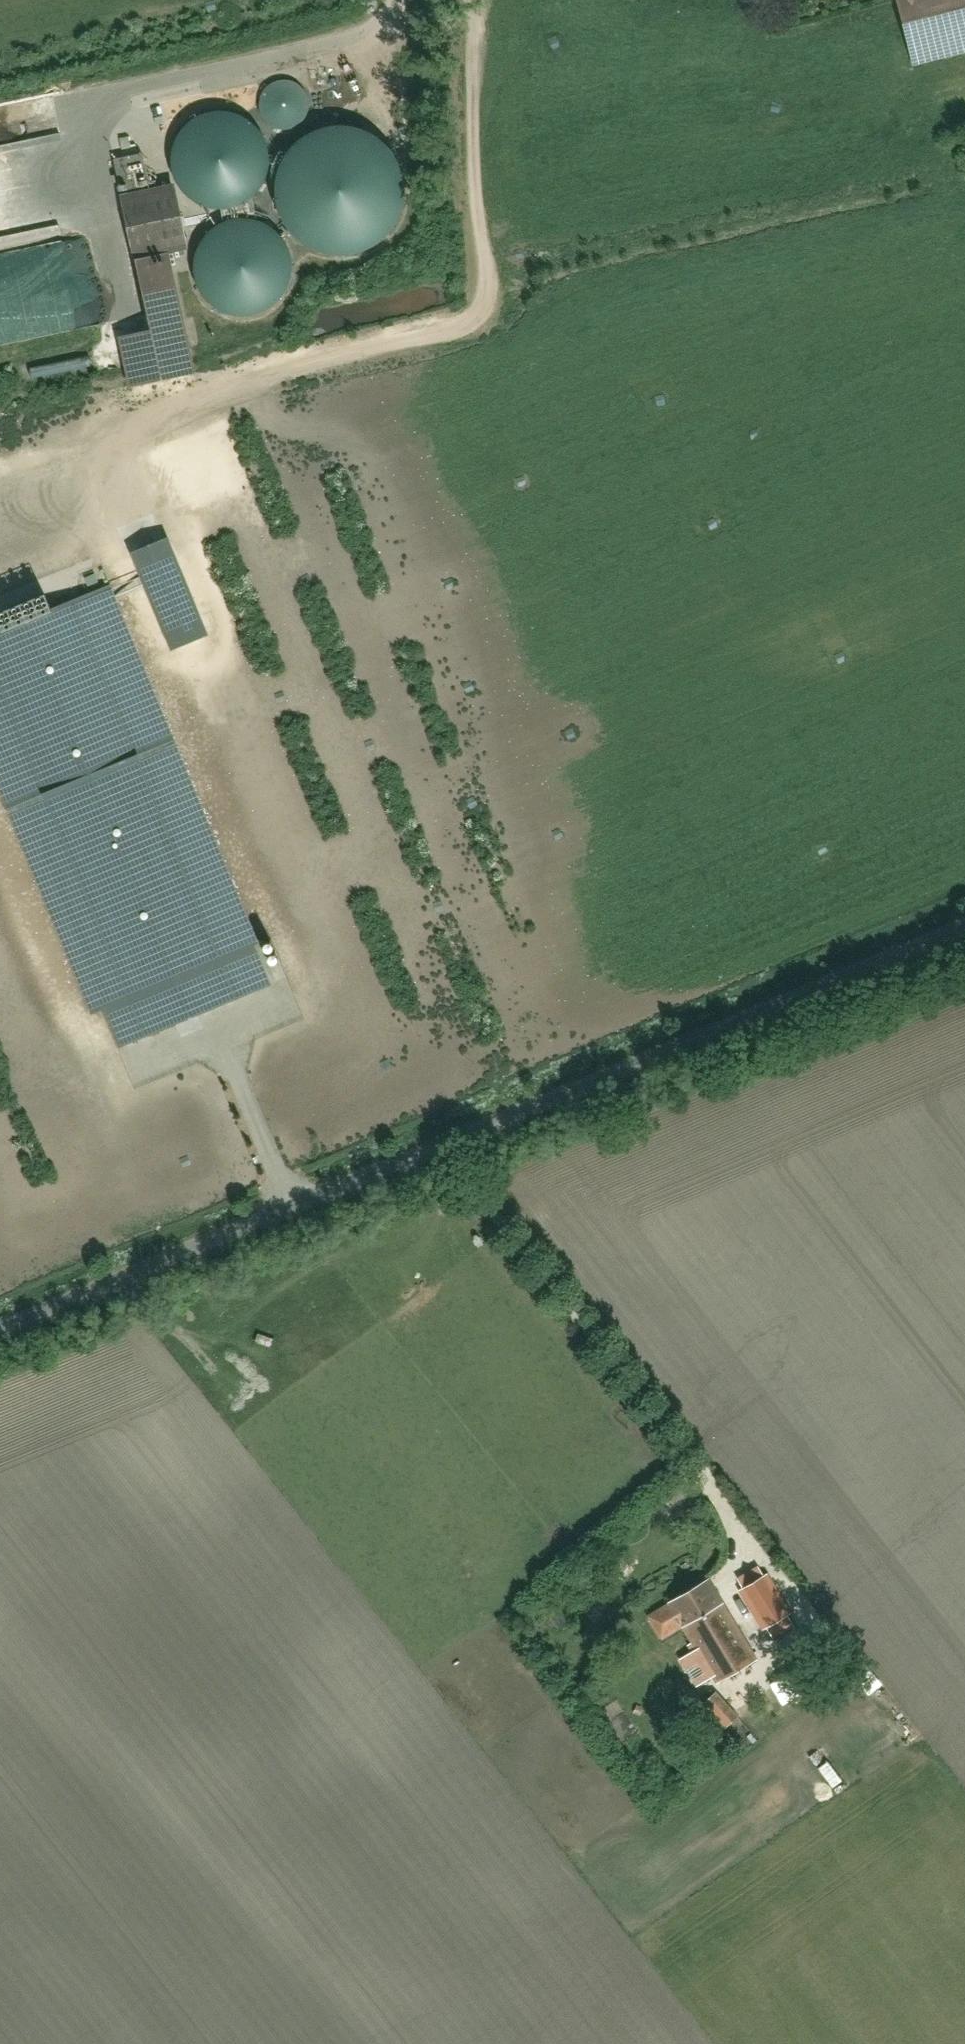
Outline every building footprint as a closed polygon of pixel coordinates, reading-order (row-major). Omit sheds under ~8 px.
[(903,65),(964,49),(964,0),(887,0),(903,65)] [(273,981),(111,588),(53,612),(45,593),(0,612),(0,628),(2,632),(0,632),(0,795),(90,1013),(104,1007),(119,1044),(273,981)] [(762,1573),(731,1594),(758,1634),(789,1613),(762,1573)] [(704,1581),(658,1608),(703,1685),(749,1658),(704,1581)] [(714,1689),(694,1705),(717,1732),(737,1716),(714,1689)]
